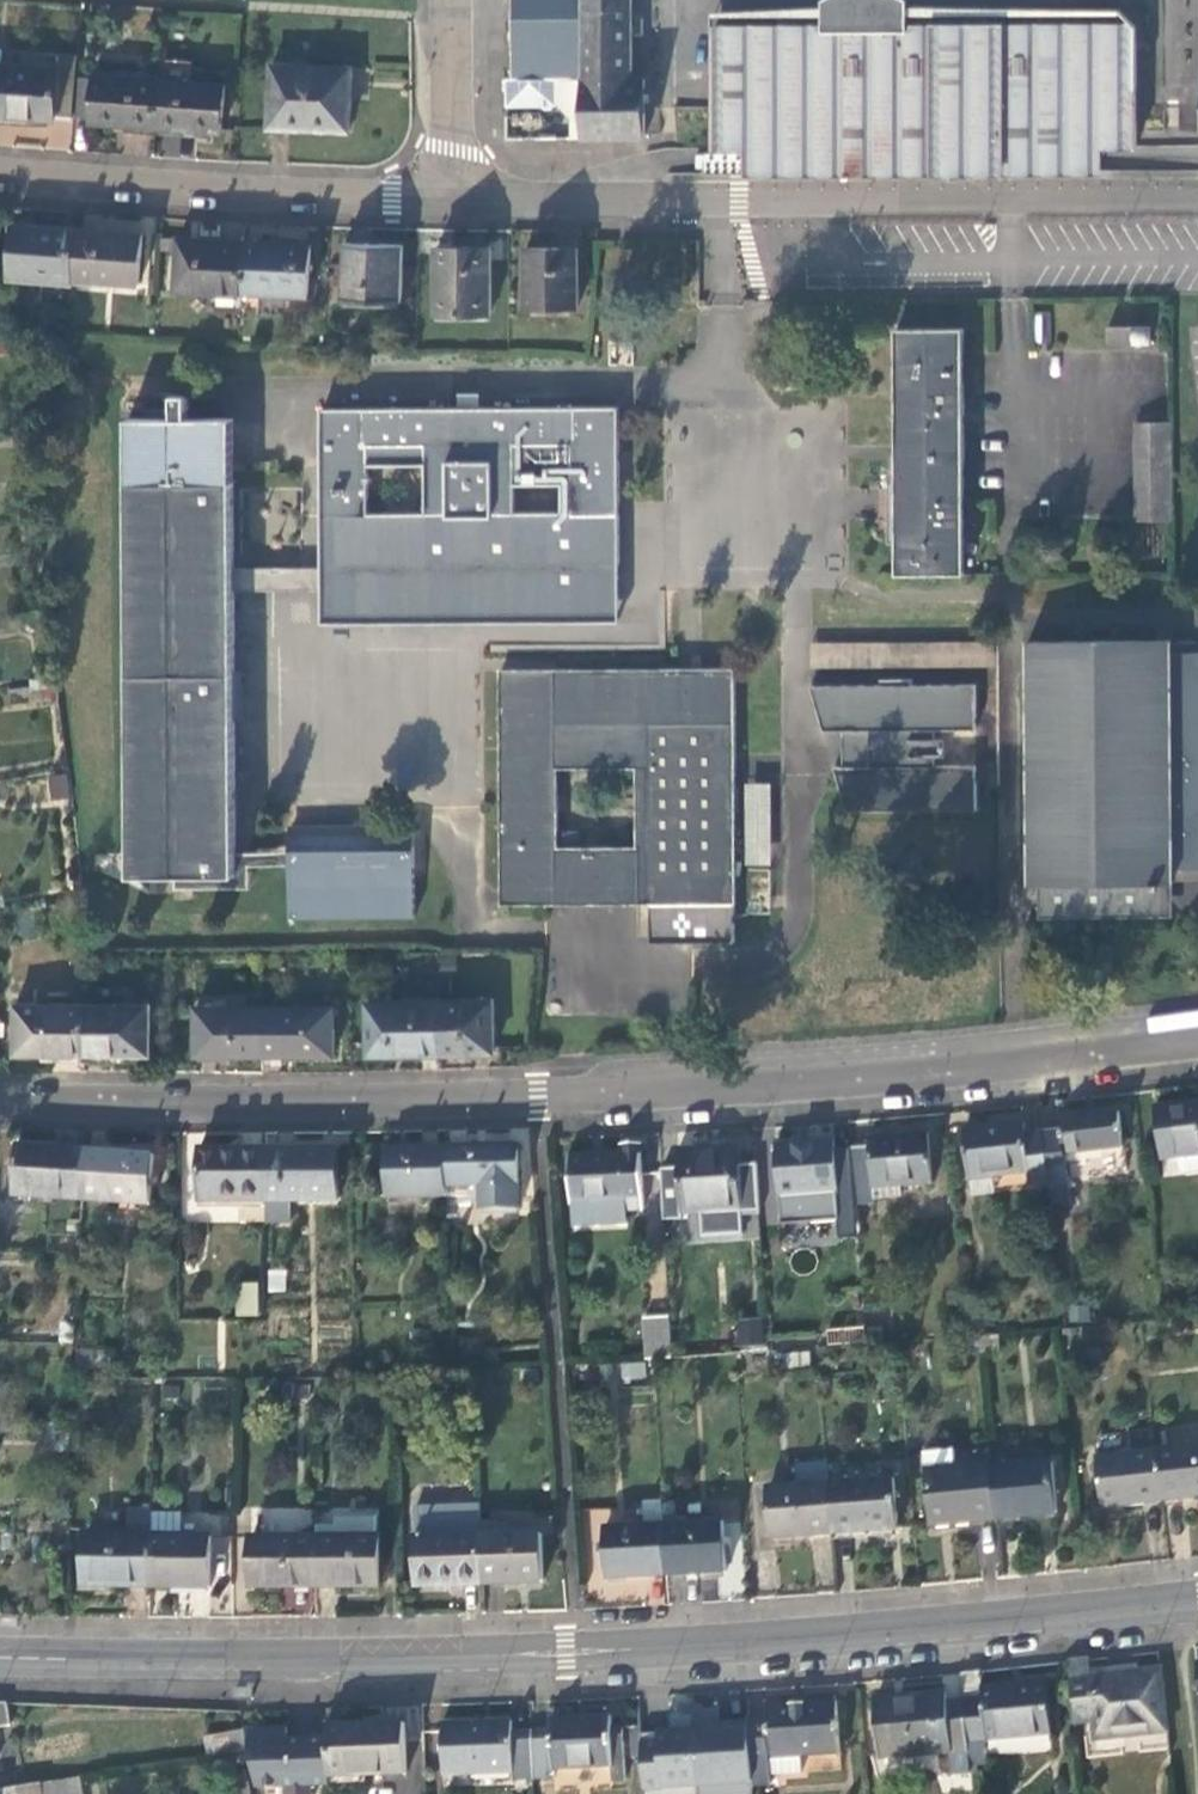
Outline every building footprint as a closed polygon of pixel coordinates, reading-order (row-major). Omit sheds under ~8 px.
[(515,17),(586,16),(586,0),(515,0),(515,17)] [(586,16),(636,16),(636,0),(586,0),(586,16)] [(1001,19),(1001,15),(893,15),(893,7),(843,7),(843,14),(773,14),(773,30),(704,30),(705,105),(702,148),(735,150),(734,174),(848,171),(924,171),(1099,169),(1099,146),(1137,147),(1135,27),(1120,14),(1041,15),(1026,28),(1024,28),(1024,19),(1010,19),(1001,19)] [(773,14),(704,14),(704,30),(773,30),(773,14)] [(515,17),(515,74),(586,75),(586,16),(515,17)] [(636,16),(586,16),(586,75),(636,75),(636,38),(636,16)] [(83,55),(64,54),(62,68),(0,64),(0,115),(59,119),(59,114),(78,116),(81,79),(82,71),(83,55)] [(164,79),(196,81),(197,62),(166,60),(164,79)] [(303,127),(327,128),(329,66),(274,63),(271,126),(303,127)] [(354,67),(329,66),(327,128),(351,130),(354,67)] [(586,133),(586,75),(515,74),(509,74),(510,133),(586,133)] [(636,75),(586,75),(586,133),(646,133),(646,75),(636,75)] [(94,123),(160,127),(164,82),(98,77),(98,80),(95,117),(94,123)] [(98,80),(81,79),(78,116),(95,117),(98,80)] [(196,81),(164,79),(164,82),(160,127),(223,131),(227,83),(196,81)] [(9,274),(77,279),(81,230),(46,228),(12,225),(9,274)] [(113,232),(81,230),(77,279),(140,284),(143,234),(113,232)] [(178,289),(245,291),(247,241),(213,239),(180,238),(178,289)] [(277,242),(247,241),(245,291),(309,294),(311,243),(277,242)] [(374,246),(347,245),(345,297),(398,299),(399,247),(374,246)] [(552,247),(526,247),(527,307),(579,306),(578,246),(552,247)] [(463,247),(436,247),(437,312),(491,312),(490,247),(463,247)] [(631,251),(618,282),(665,302),(678,271),(631,251)] [(1034,312),(1033,341),(1048,341),(1048,313),(1034,312)] [(963,569),(963,327),(930,326),(896,326),(896,569),(963,569)] [(1156,333),(1113,333),(1113,351),(1156,351),(1156,333)] [(321,591),(321,624),(618,621),(618,408),(586,408),(586,398),(523,399),(523,409),(322,412),(321,569),(321,591)] [(234,570),(233,423),(190,423),(190,408),(171,408),(171,423),(128,424),(128,622),(129,878),(162,878),(233,877),(233,854),(234,592),(234,570)] [(1169,519),(1169,427),(1136,427),(1136,519),(1169,519)] [(234,592),(321,591),(321,569),(234,570),(234,592)] [(1028,884),(1036,884),(1036,919),(1088,919),(1088,916),(1158,916),(1158,884),(1170,884),(1170,871),(1197,871),(1197,655),(1171,655),(1171,642),(1027,642),(1028,884)] [(499,903),(648,903),(648,942),(733,942),(731,669),(499,671),(499,903)] [(879,688),(808,688),(820,732),(840,732),(868,733),(868,768),(840,768),(830,768),(843,813),(893,813),(893,807),(918,807),(918,813),(972,813),(972,768),(931,768),(931,759),(938,759),(938,742),(931,742),(931,733),(972,733),(972,688),(909,688),(909,682),(879,682),(879,688)] [(840,732),(840,768),(868,768),(868,733),(840,732)] [(55,801),(71,800),(68,776),(52,776),(55,801)] [(769,783),(745,784),(746,814),(769,814),(769,783)] [(415,919),(414,836),(380,836),(374,830),(330,831),(326,837),(290,837),(290,854),(290,867),(290,920),(415,919)] [(290,854),(233,854),(233,877),(162,878),(162,888),(174,888),(174,891),(247,891),(247,868),(290,867),(290,854)] [(488,1000),(435,1002),(435,1054),(459,1053),(489,1053),(488,1000)] [(401,1055),(435,1054),(435,1002),(363,1004),(364,1056),(401,1055)] [(45,1055),(77,1056),(78,1006),(9,1005),(8,1054),(45,1055)] [(145,1008),(78,1006),(77,1056),(111,1057),(144,1057),(145,1008)] [(223,1058),(256,1058),(257,1010),(190,1011),(191,1059),(223,1058)] [(327,1010),(257,1010),(256,1058),(294,1058),(328,1057),(327,1010)] [(1155,1114),(1161,1165),(1179,1162),(1182,1176),(1187,1181),(1197,1179),(1197,1108),(1155,1114)] [(1061,1136),(1043,1138),(1048,1185),(1051,1218),(1069,1216),(1063,1157),(1122,1151),(1118,1117),(1059,1123),(1061,1136)] [(1027,1187),(1048,1185),(1043,1138),(1025,1140),(1024,1128),(964,1134),(968,1181),(1025,1175),(1027,1187)] [(867,1147),(848,1149),(853,1205),(871,1204),(870,1189),(929,1185),(926,1135),(867,1140),(867,1147)] [(829,1141),(772,1145),(777,1199),(779,1226),(836,1221),(834,1206),(853,1205),(848,1149),(830,1151),(829,1141)] [(643,1209),(639,1143),(622,1144),(622,1154),(567,1157),(570,1204),(573,1204),(574,1228),(628,1224),(627,1210),(643,1209)] [(513,1147),(442,1148),(444,1197),(473,1197),(473,1211),(513,1210),(513,1147)] [(734,1147),(676,1151),(680,1214),(694,1213),(695,1229),(739,1226),(739,1221),(734,1147)] [(10,1196),(79,1199),(81,1151),(12,1148),(10,1196)] [(383,1198),(444,1197),(442,1148),(382,1150),(383,1198)] [(333,1150),(261,1151),(261,1199),(333,1197),(333,1150)] [(148,1154),(81,1151),(79,1199),(146,1203),(148,1154)] [(262,1220),(261,1199),(261,1151),(194,1152),(195,1200),(235,1200),(235,1221),(262,1220)] [(646,1255),(649,1317),(668,1315),(664,1255),(646,1255)] [(285,1292),(285,1273),(270,1273),(270,1293),(285,1292)] [(239,1319),(261,1319),(262,1285),(239,1285),(239,1319)] [(642,1318),(645,1360),(653,1359),(670,1358),(668,1315),(649,1317),(642,1318)] [(760,1328),(741,1328),(742,1345),(760,1345),(760,1328)] [(69,1376),(81,1376),(81,1361),(104,1361),(105,1349),(70,1349),(69,1376)] [(644,1362),(620,1364),(621,1378),(645,1376),(644,1362)] [(1152,1452),(1158,1503),(1197,1498),(1197,1447),(1152,1452)] [(1097,1510),(1158,1503),(1152,1452),(1091,1460),(1097,1510)] [(926,1528),(992,1522),(992,1520),(987,1470),(953,1474),(951,1453),(919,1456),(926,1528)] [(1048,1464),(987,1470),(992,1520),(1052,1514),(1048,1464)] [(766,1540),(827,1537),(823,1485),(821,1465),(792,1467),(793,1488),(763,1491),(766,1540)] [(889,1481),(823,1485),(827,1537),(892,1532),(889,1481)] [(605,1579),(664,1575),(662,1525),(660,1501),(641,1501),(642,1527),(602,1530),(605,1579)] [(481,1584),(480,1535),(479,1511),(478,1502),(411,1504),(412,1514),(414,1586),(481,1584)] [(81,1587),(148,1587),(149,1535),(149,1511),(126,1511),(126,1535),(82,1534),(81,1587)] [(225,1516),(184,1512),(183,1529),(223,1533),(225,1516)] [(338,1538),(314,1538),(315,1588),(378,1587),(378,1537),(375,1537),(375,1518),(338,1518),(338,1538)] [(720,1521),(662,1525),(664,1575),(723,1571),(720,1521)] [(537,1532),(480,1535),(481,1584),(538,1581),(537,1532)] [(208,1536),(149,1535),(148,1587),(207,1588),(208,1536)] [(249,1588),(315,1588),(314,1538),(249,1538),(249,1588)] [(1091,1739),(1164,1730),(1156,1672),(1086,1680),(1083,1662),(1064,1664),(1072,1724),(1089,1721),(1091,1739)] [(981,1699),(962,1700),(968,1773),(974,1774),(986,1772),(984,1751),(1048,1745),(1043,1683),(979,1689),(981,1699)] [(951,1789),(970,1788),(970,1785),(968,1773),(962,1700),(943,1702),(942,1693),(900,1697),(900,1701),(871,1703),(877,1770),(949,1764),(951,1789)] [(11,1724),(7,1703),(0,1702),(0,1726),(11,1724)] [(763,1719),(746,1720),(751,1779),(752,1786),(769,1785),(769,1777),(801,1775),(800,1758),(838,1755),(835,1702),(762,1707),(763,1719)] [(655,1715),(637,1717),(640,1763),(658,1761),(658,1766),(699,1764),(700,1782),(751,1779),(746,1720),(727,1721),(727,1708),(655,1713),(655,1715)] [(549,1729),(529,1730),(532,1776),(552,1775),(552,1769),(610,1766),(610,1780),(623,1780),(621,1727),(609,1727),(608,1716),(549,1719),(549,1729)] [(512,1777),(532,1776),(529,1730),(510,1731),(510,1720),(440,1723),(442,1775),(474,1773),(473,1771),(512,1768),(512,1777)] [(400,1725),(323,1727),(324,1738),(324,1771),(324,1776),(401,1774),(400,1725)] [(245,1729),(245,1728),(228,1731),(233,1754),(250,1751),(245,1729)] [(324,1738),(285,1739),(284,1729),(245,1729),(250,1751),(256,1786),(281,1785),(281,1793),(307,1793),(307,1785),(324,1785),(325,1785),(324,1776),(324,1771),(324,1738)] [(233,1754),(228,1731),(205,1736),(210,1757),(233,1754)] [(249,1773),(228,1776),(231,1793),(253,1793),(249,1773)] [(81,1776),(0,1788),(0,1793),(84,1793),(81,1776)]
